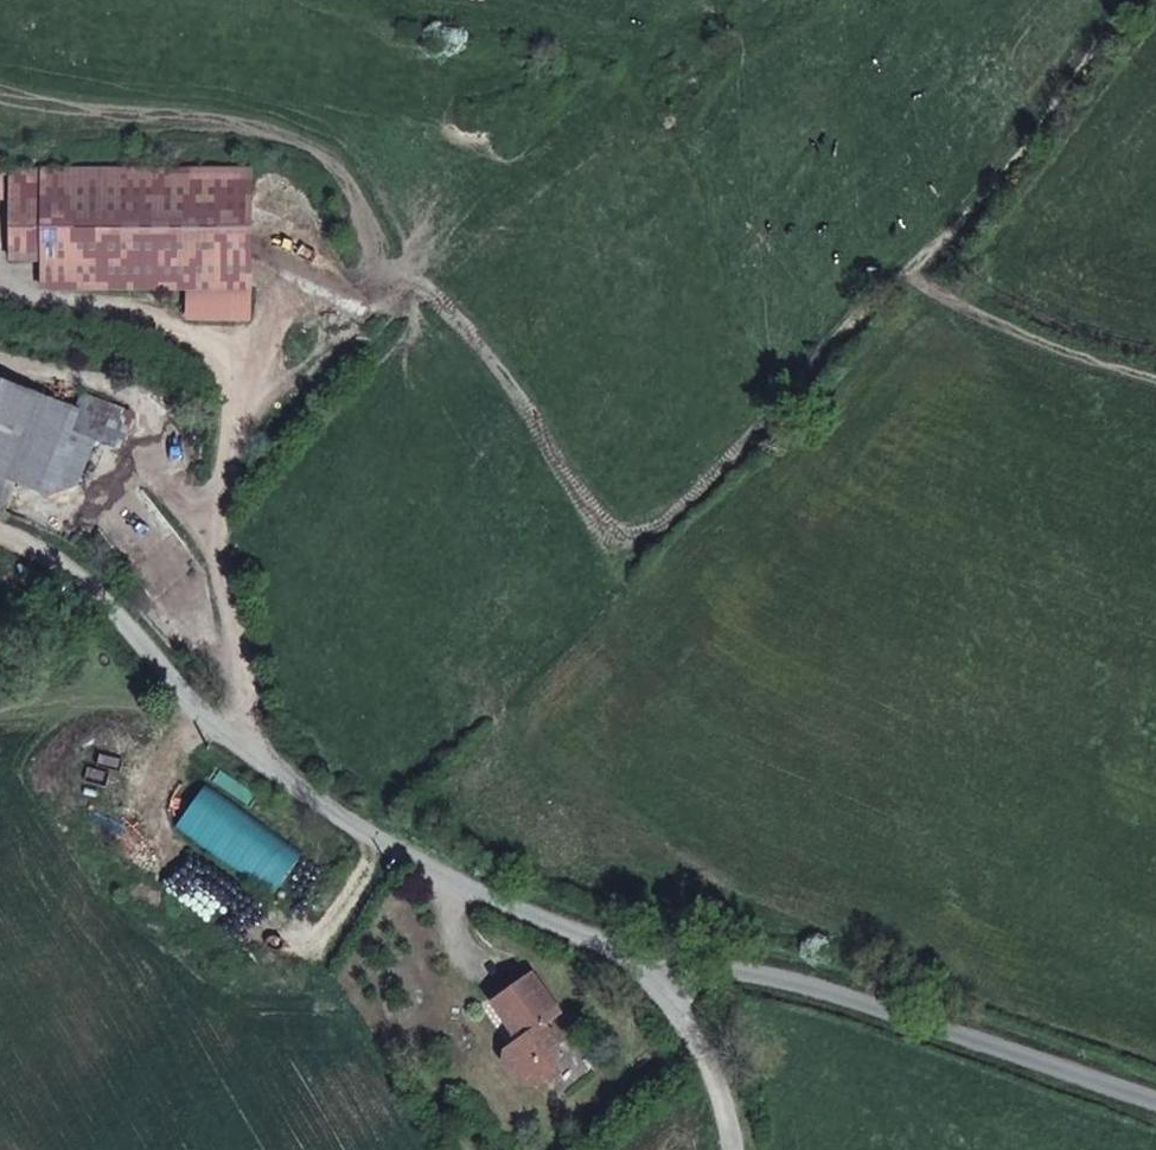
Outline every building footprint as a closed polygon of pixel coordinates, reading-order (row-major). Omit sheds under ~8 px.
[(0,149),(0,238),(30,237),(31,275),(249,270),(247,144),(27,148),(0,149)] [(41,490),(74,477),(91,429),(117,438),(129,400),(77,382),(71,402),(0,376),(0,474),(41,490)] [(536,988),(499,1014),(519,1048),(513,1062),(505,1077),(515,1096),(537,1103),(570,1082),(552,1052),(545,1055),(540,1043),(562,1030),(536,988)]
